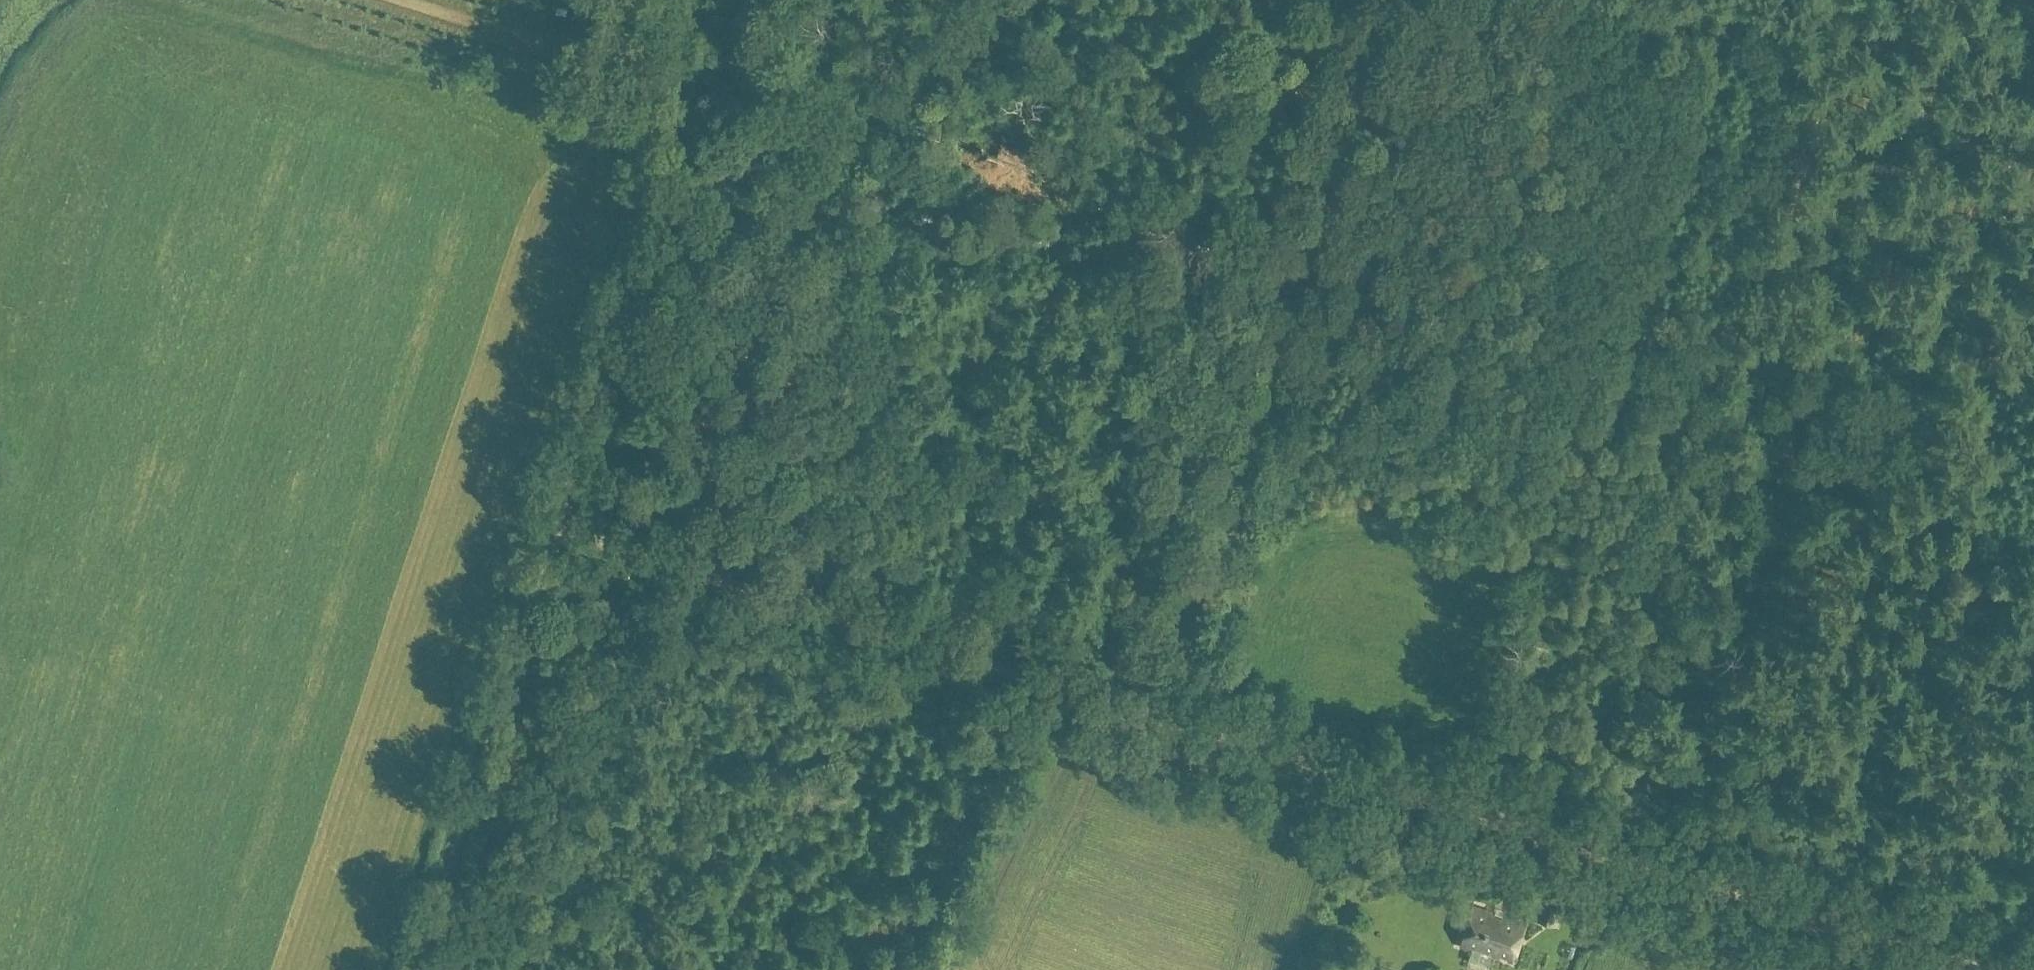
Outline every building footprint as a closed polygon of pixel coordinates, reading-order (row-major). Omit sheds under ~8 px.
[(1545,922),(1568,929),(1575,906),(1552,899),(1545,922)] [(1488,967),(1492,956),(1521,965),(1534,925),(1480,908),(1467,948),(1472,950),(1468,961),(1488,967)]
